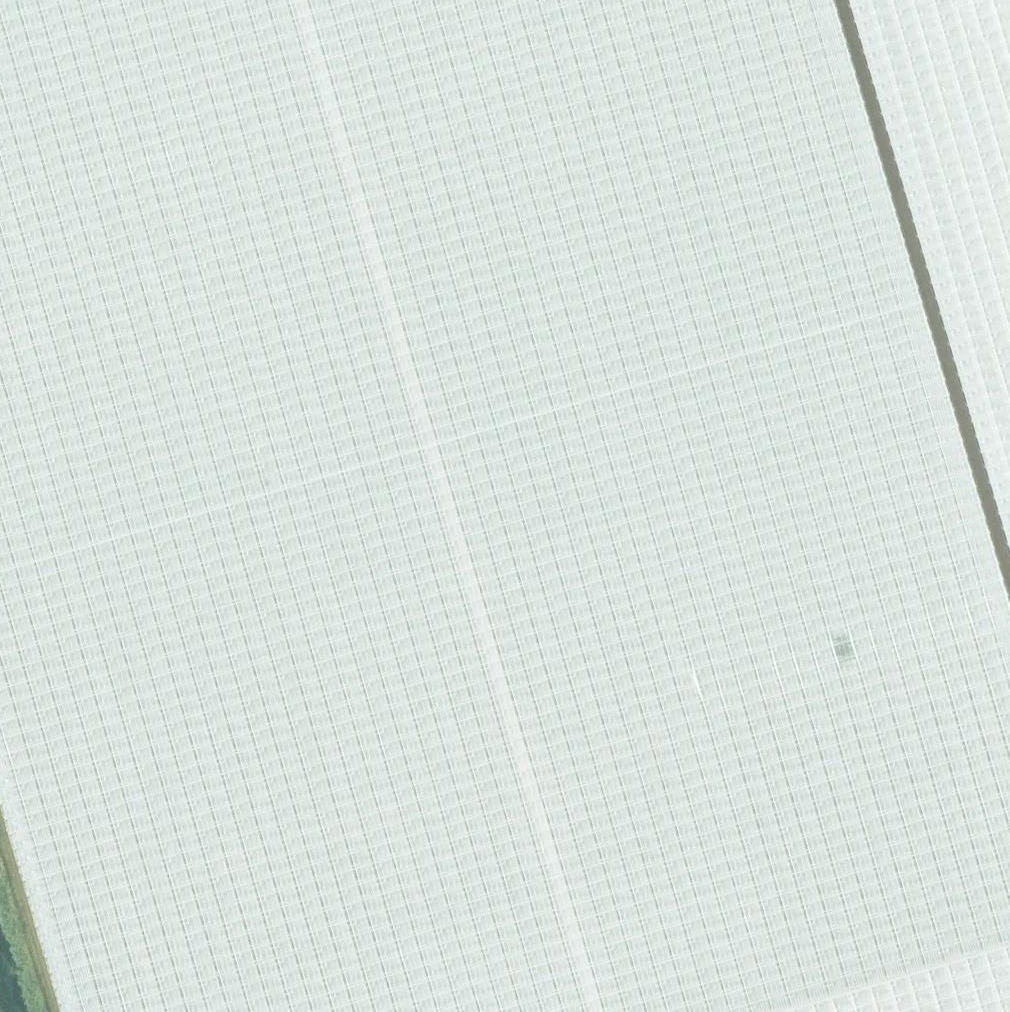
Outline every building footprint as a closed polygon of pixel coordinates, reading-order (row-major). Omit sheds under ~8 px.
[(63,1011),(761,1011),(1009,939),(1009,609),(832,0),(0,0),(0,796),(63,1011)] [(1009,551),(1009,0),(849,0),(1009,551)] [(761,1011),(1009,1011),(1009,939),(761,1011)]
